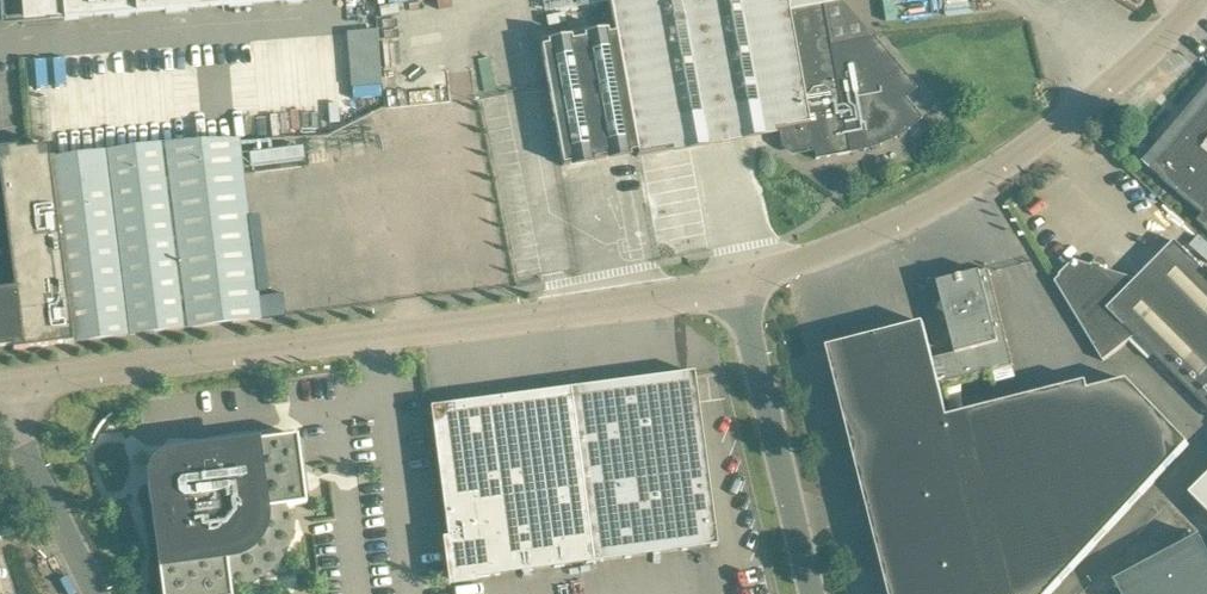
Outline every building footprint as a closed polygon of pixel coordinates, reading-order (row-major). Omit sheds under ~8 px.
[(320,0),(0,0),(0,2),(2,26),(320,0)] [(615,32),(541,46),(563,166),(637,152),(638,157),(784,130),(787,144),(794,150),(814,146),(816,159),(850,153),(850,150),(864,147),(864,151),(866,150),(865,147),(879,143),(880,146),(882,145),(881,142),(893,136),(895,139),(896,138),(895,135),(907,127),(909,130),(910,129),(908,127),(919,117),(921,119),(922,119),(903,96),(914,87),(916,89),(917,88),(874,38),(831,45),(823,5),(843,2),(843,0),(609,0),(615,32)] [(351,85),(383,83),(380,27),(349,29),(351,85)] [(1152,169),(1204,214),(1198,221),(1206,229),(1206,104),(1152,169)] [(258,295),(239,140),(162,144),(50,158),(48,147),(18,151),(18,148),(0,150),(0,163),(3,189),(16,289),(6,290),(7,295),(0,296),(0,342),(13,341),(14,350),(55,345),(55,347),(57,346),(57,344),(71,342),(71,345),(73,344),(73,343),(261,319),(258,295)] [(1056,281),(1104,361),(1130,341),(1149,359),(1154,354),(1206,407),(1206,272),(1193,258),(1176,241),(1137,280),(1106,271),(1108,266),(1093,262),(1092,267),(1075,262),(1056,281)] [(995,292),(989,269),(939,282),(944,302),(939,310),(947,315),(956,352),(933,358),(925,324),(829,348),(892,593),(1051,593),(1190,444),(1129,381),(1090,391),(1088,382),(949,417),(940,384),(1014,365),(995,292)] [(454,580),(594,562),(717,546),(694,373),(432,408),(454,580)] [(294,506),(307,504),(298,436),(173,452),(175,467),(171,467),(162,479),(163,483),(148,485),(163,593),(232,593),(231,589),(239,587),(247,585),(260,580),(269,574),(277,566),(285,557),(291,548),(294,538),(295,527),(295,518),(294,506)] [(1191,495),(1206,510),(1206,479),(1191,495)] [(1201,537),(1116,582),(1123,593),(1206,593),(1206,548),(1201,537)] [(0,553),(0,593),(13,593),(0,553)]
